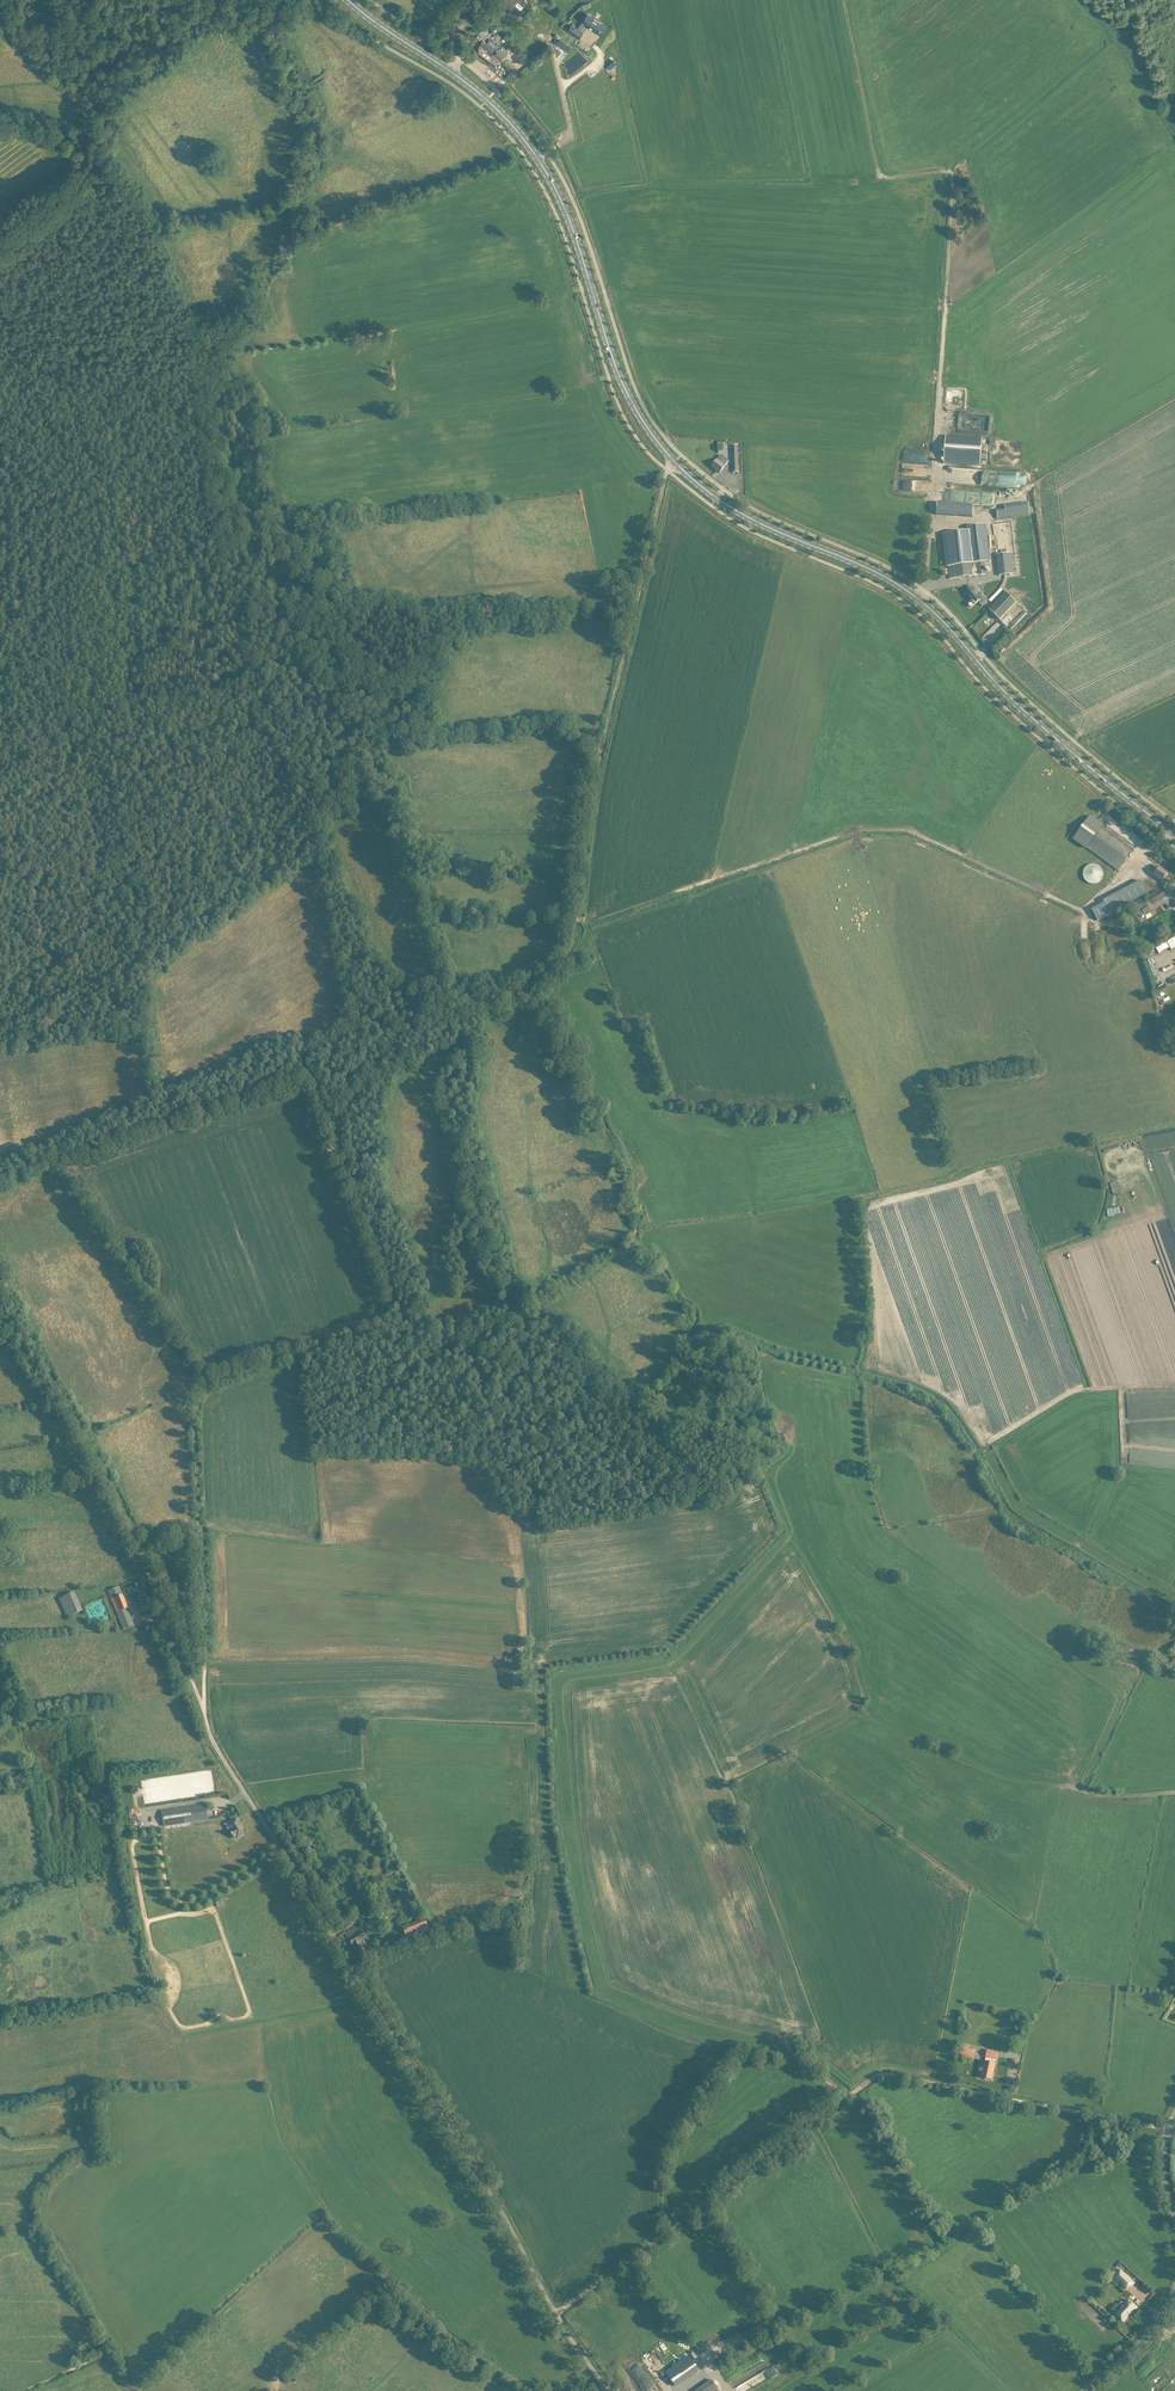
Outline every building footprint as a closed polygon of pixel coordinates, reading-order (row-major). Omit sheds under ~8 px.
[(496,4),(504,11),(506,9),(509,11),(518,2),(524,7),(529,2),(527,0),(500,0),(496,4)] [(589,15),(583,22),(589,26),(589,27),(591,28),(592,29),(592,28),(597,32),(599,29),(600,28),(600,27),(602,24),(597,21),(598,20),(594,18),(594,17),(593,18),(589,15)] [(482,28),(481,30),(488,36),(491,32),(493,29),(492,29),(496,24),(489,18),(486,23),(482,28)] [(572,25),(568,30),(573,34),(577,29),(572,25)] [(560,39),(557,43),(568,52),(571,48),(560,39)] [(494,67),(500,59),(502,60),(508,52),(502,47),(496,49),(487,42),(486,44),(485,43),(485,42),(483,41),(482,41),(474,53),(494,67)] [(521,66),(525,61),(517,55),(514,60),(521,66)] [(946,437),(944,463),(980,466),(982,439),(946,437)] [(919,461),(919,452),(899,452),(899,461),(919,461)] [(729,461),(721,455),(717,459),(711,467),(716,470),(715,472),(719,475),(725,467),(724,466),(729,461)] [(910,475),(910,469),(906,469),(906,465),(898,464),(898,474),(910,475)] [(944,467),(943,481),(987,485),(988,473),(968,472),(968,469),(944,467)] [(925,480),(897,479),(897,490),(925,491),(925,480)] [(980,495),(979,504),(989,504),(990,495),(980,495)] [(937,502),(936,515),(973,518),(974,505),(937,502)] [(1028,503),(1005,506),(1005,509),(1006,518),(1030,515),(1030,514),(1029,508),(1028,503)] [(986,575),(984,562),(991,562),(986,525),(967,527),(967,531),(944,534),(949,579),(986,575)] [(1015,574),(1012,553),(997,555),(999,576),(1015,574)] [(968,603),(971,607),(973,605),(980,600),(977,596),(978,595),(973,588),(965,594),(970,601),(968,603)] [(1017,603),(1006,593),(990,610),(1000,620),(1017,603)] [(978,624),(986,618),(983,615),(972,624),(975,628),(979,625),(978,624)] [(978,637),(986,628),(982,624),(974,634),(978,637)] [(1119,871),(1131,855),(1134,850),(1102,826),(1103,825),(1091,816),(1073,840),(1085,849),(1086,848),(1119,871)] [(1083,874),(1083,875),(1083,876),(1084,877),(1084,878),(1084,879),(1085,880),(1086,881),(1086,882),(1087,882),(1088,883),(1089,883),(1089,884),(1090,884),(1091,884),(1092,884),(1093,885),(1094,884),(1095,884),(1096,884),(1097,884),(1098,883),(1099,883),(1100,882),(1101,881),(1102,880),(1102,879),(1102,878),(1103,877),(1103,876),(1103,875),(1103,874),(1103,873),(1103,872),(1102,871),(1102,870),(1102,869),(1101,868),(1100,867),(1099,866),(1098,866),(1097,865),(1096,865),(1095,865),(1094,865),(1093,865),(1092,865),(1091,865),(1090,865),(1089,865),(1089,866),(1088,866),(1087,867),(1086,867),(1086,868),(1085,869),(1084,870),(1084,871),(1084,872),(1083,873),(1083,874)] [(1166,876),(1168,874),(1156,865),(1153,870),(1156,873),(1154,875),(1162,881),(1160,883),(1165,886),(1170,879),(1166,876)] [(1105,903),(1092,910),(1098,921),(1110,914),(1117,910),(1129,904),(1148,893),(1141,881),(1123,891),(1103,901),(1105,903)] [(1164,889),(1149,897),(1150,898),(1152,902),(1153,904),(1168,896),(1164,889)] [(1139,904),(1134,907),(1139,916),(1143,913),(1145,917),(1152,913),(1147,905),(1146,902),(1139,905),(1139,904)] [(1164,941),(1167,949),(1174,946),(1174,936),(1164,941)] [(1155,953),(1166,948),(1163,941),(1152,946),(1155,953)] [(119,1586),(108,1591),(123,1629),(135,1626),(128,1608),(123,1595),(119,1586)] [(59,1599),(67,1617),(82,1610),(74,1592),(59,1599)] [(137,1597),(133,1598),(136,1604),(138,1603),(141,1610),(142,1610),(145,1609),(151,1606),(146,1593),(140,1596),(137,1597)] [(162,1812),(164,1827),(208,1820),(206,1805),(162,1812)] [(232,1820),(228,1822),(232,1829),(229,1831),(232,1834),(231,1834),(232,1835),(234,1838),(237,1837),(238,1838),(243,1834),(240,1829),(242,1828),(236,1818),(233,1821),(232,1820)] [(406,1920),(413,1918),(411,1912),(403,1914),(406,1920)] [(425,1919),(402,1928),(408,1940),(430,1931),(425,1919)] [(362,1942),(365,1940),(364,1940),(367,1939),(359,1927),(346,1935),(359,1956),(371,1949),(369,1945),(365,1947),(362,1942)] [(961,2057),(974,2059),(975,2050),(962,2047),(961,2057)] [(978,2078),(992,2081),(996,2063),(995,2063),(996,2060),(998,2051),(987,2049),(985,2058),(986,2058),(985,2061),(980,2060),(979,2067),(980,2068),(978,2078)] [(1134,2283),(1120,2270),(1114,2277),(1127,2289),(1130,2286),(1131,2287),(1134,2283)] [(1137,2307),(1128,2299),(1124,2304),(1126,2305),(1122,2309),(1121,2308),(1116,2314),(1123,2321),(1130,2314),(1131,2314),(1137,2307)] [(689,2356),(666,2373),(673,2382),(696,2366),(689,2356)] [(771,2376),(775,2373),(771,2366),(767,2369),(771,2376)]
